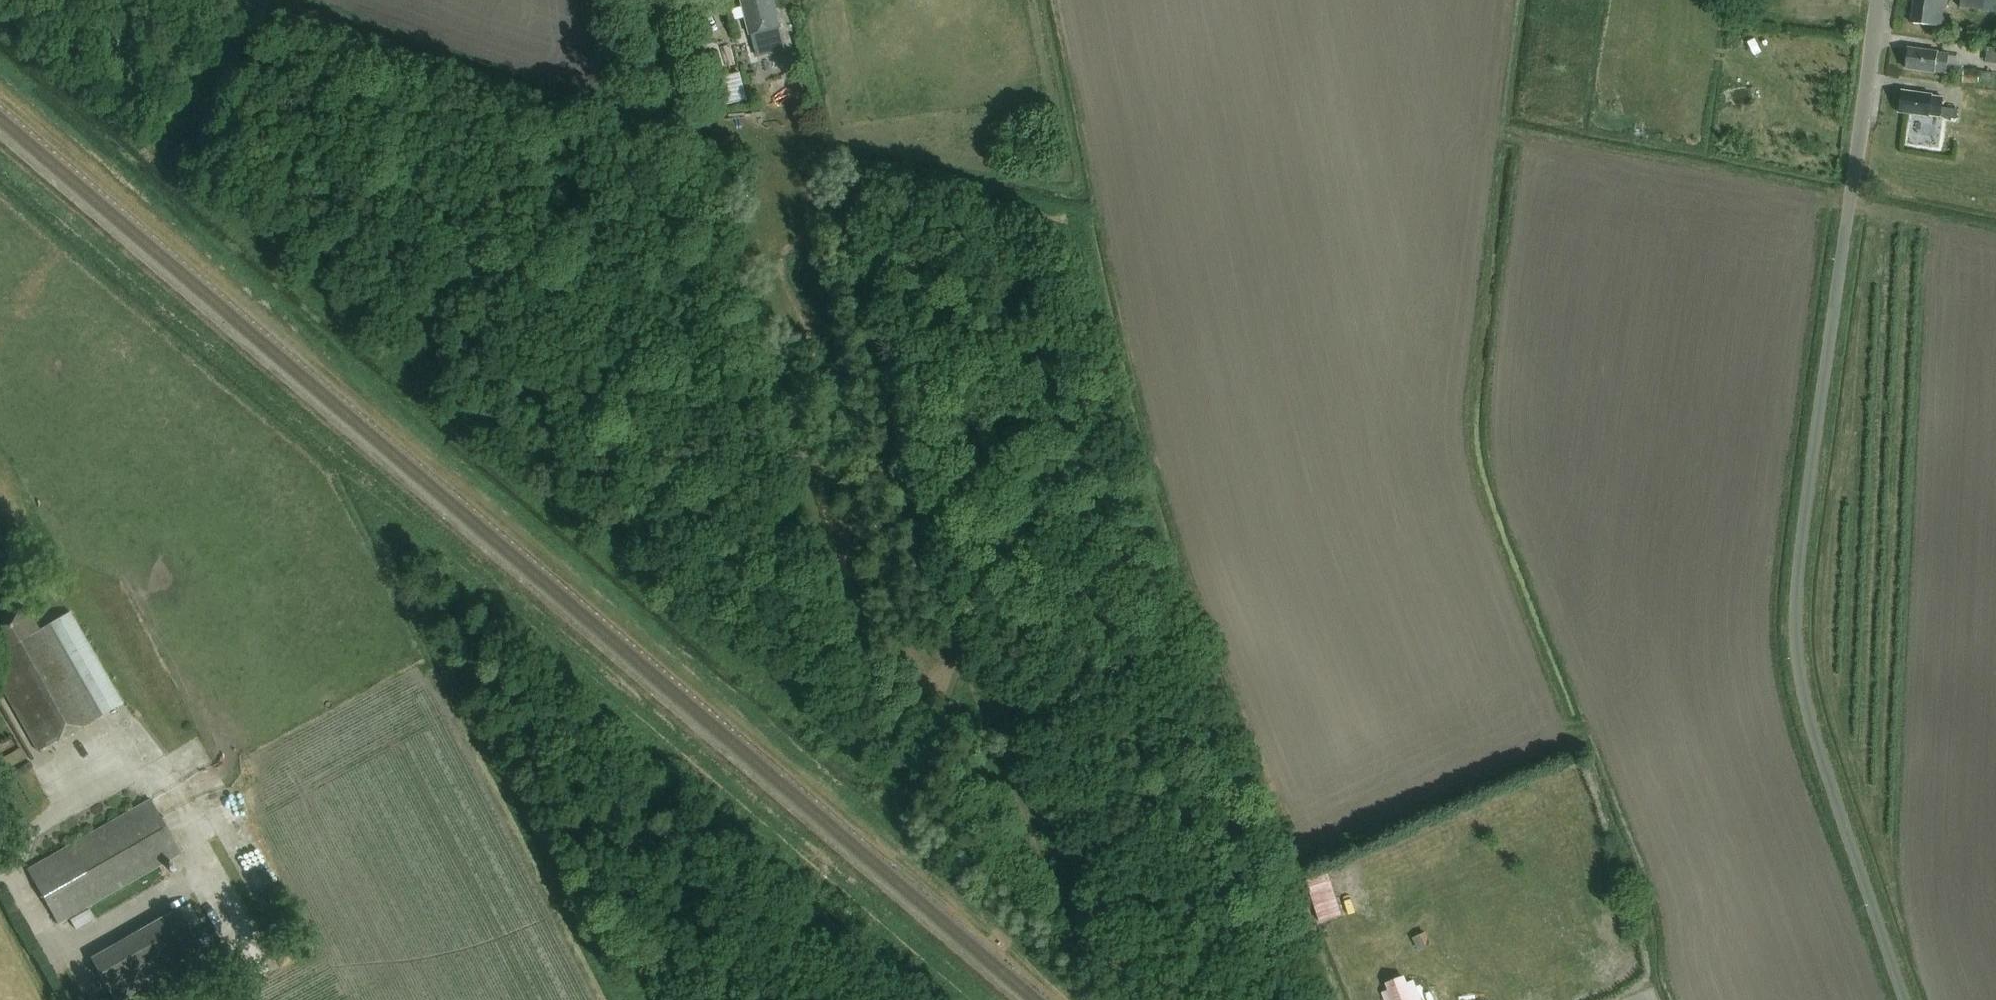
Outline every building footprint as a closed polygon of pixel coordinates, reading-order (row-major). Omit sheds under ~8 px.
[(750,36),(752,35),(780,28),(782,27),(775,0),(741,0),(750,36)] [(1945,10),(1946,0),(1914,0),(1911,25),(1943,29),(1945,10)] [(1959,10),(1982,13),(1984,0),(1960,0),(1959,10)] [(780,28),(752,35),(757,57),(786,50),(780,28)] [(727,104),(751,97),(735,39),(710,46),(727,104)] [(1908,48),(1905,68),(1961,75),(1961,72),(1962,65),(1947,63),(1948,56),(1948,54),(1908,48)] [(1964,70),(1964,72),(1962,72),(1962,83),(1979,84),(1980,71),(1964,70)] [(1991,85),(1993,72),(1983,71),(1980,71),(1979,84),(1991,85)] [(1969,118),(1970,108),(1943,105),(1944,95),(1903,90),(1900,109),(1969,118)] [(123,705),(70,613),(39,631),(27,610),(0,625),(0,677),(6,687),(4,691),(40,753),(123,705)] [(19,750),(4,758),(9,767),(24,758),(19,750)] [(150,799),(27,870),(58,925),(159,867),(163,874),(169,871),(165,864),(182,854),(150,799)] [(98,971),(114,999),(123,999),(204,954),(190,929),(185,922),(98,971)] [(1416,980),(1408,982),(1406,977),(1388,984),(1390,990),(1384,992),(1387,999),(1423,999),(1416,980)]
